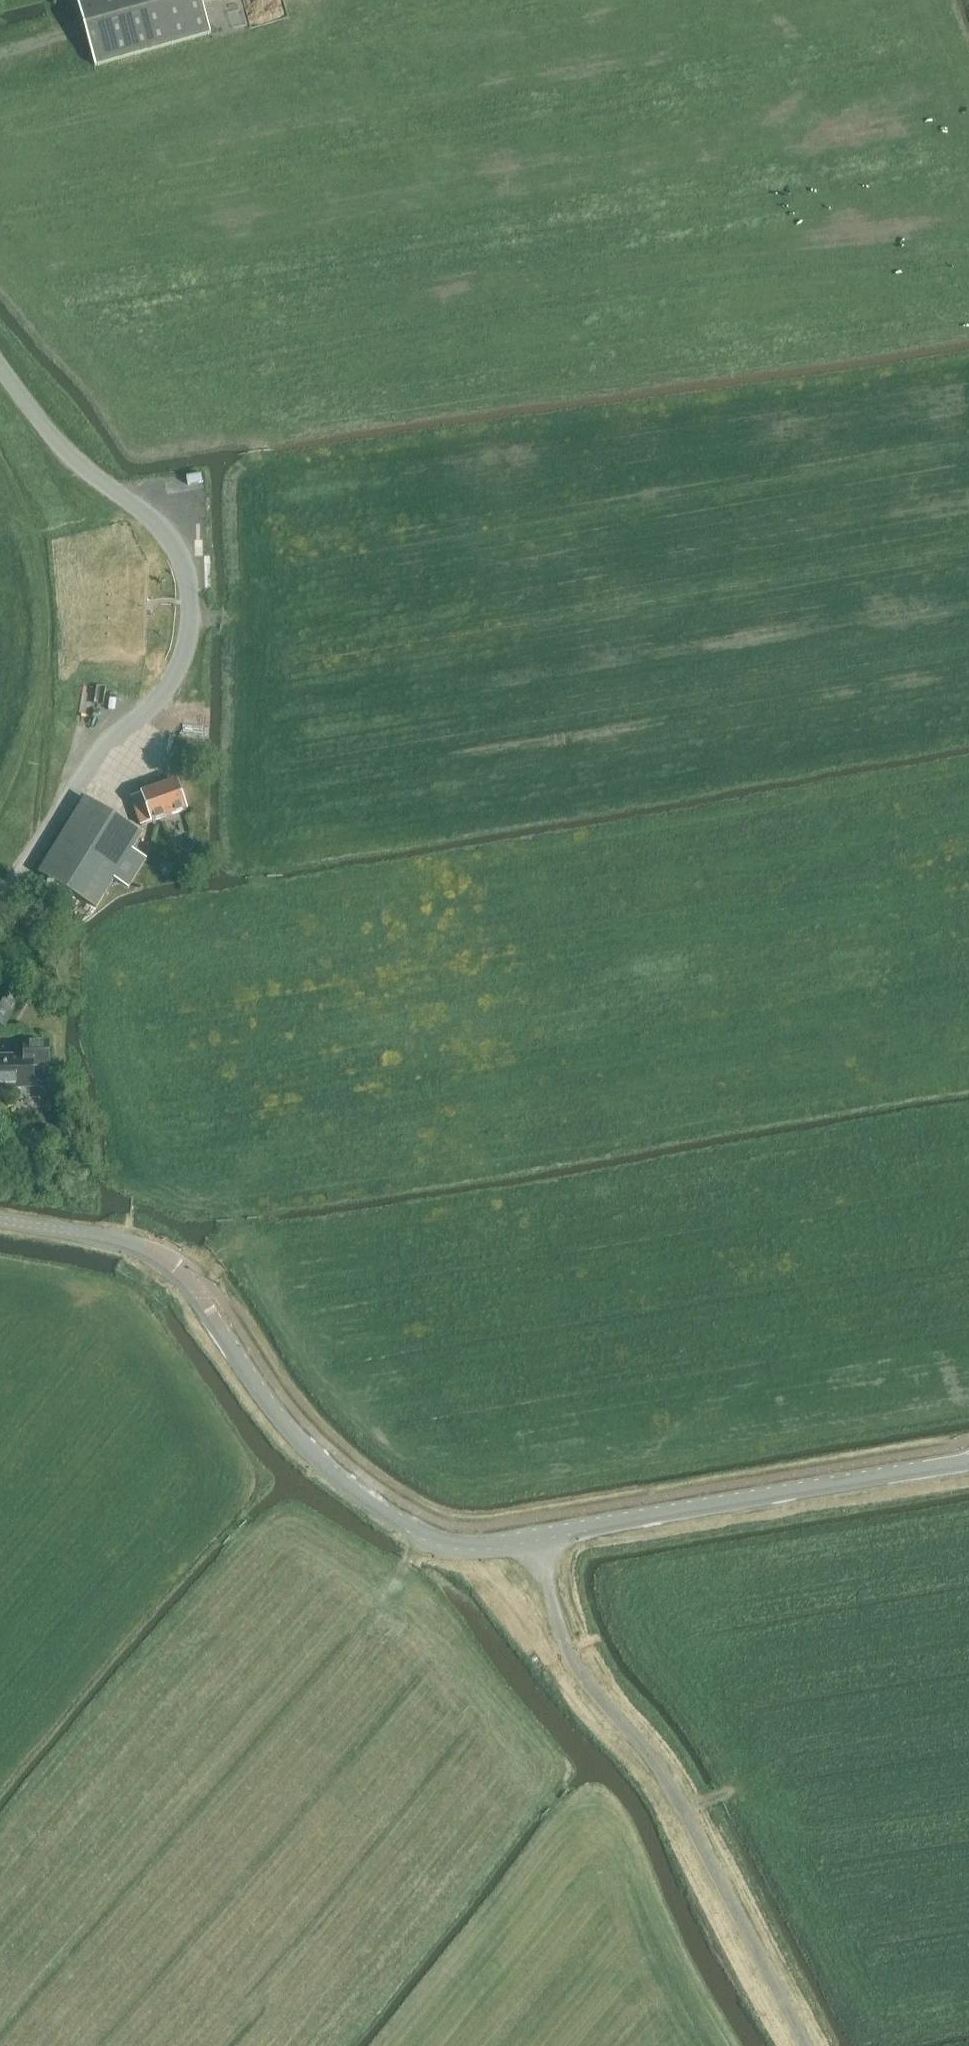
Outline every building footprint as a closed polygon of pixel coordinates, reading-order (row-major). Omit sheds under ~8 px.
[(95,66),(211,34),(201,0),(76,0),(95,66)] [(183,759),(194,759),(194,746),(184,745),(183,759)] [(141,825),(152,821),(186,809),(175,780),(142,792),(142,793),(131,796),(141,825)] [(38,871),(95,907),(142,832),(84,796),(38,871)] [(3,1025),(22,992),(3,982),(0,986),(0,1024),(3,1025)] [(33,1087),(33,1066),(49,1065),(48,1041),(24,1041),(25,1055),(0,1055),(0,1087),(33,1087)]
